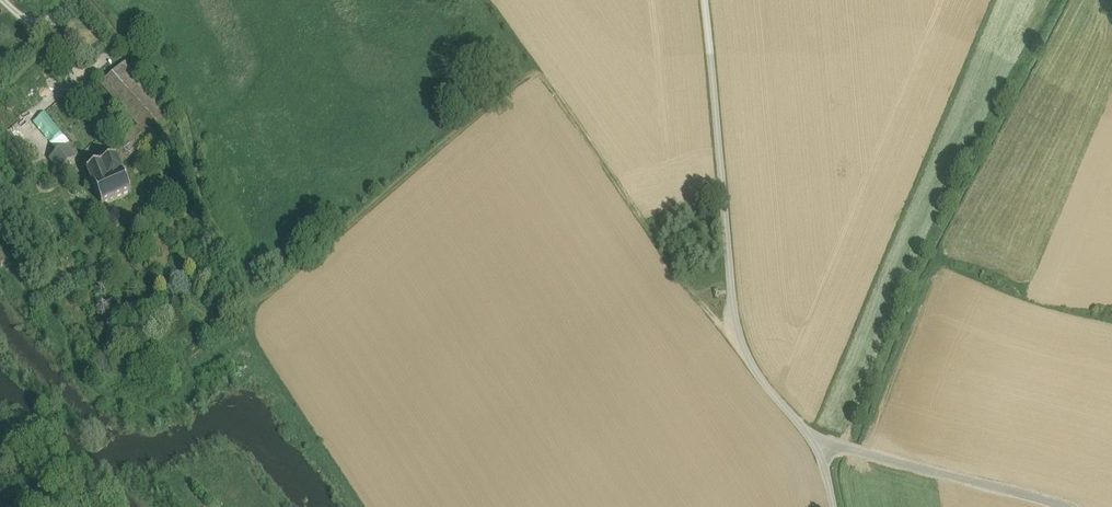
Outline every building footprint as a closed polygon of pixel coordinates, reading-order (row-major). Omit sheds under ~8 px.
[(175,122),(126,67),(104,86),(139,125),(111,149),(125,165),(175,122)] [(67,147),(42,117),(34,123),(59,153),(67,147)] [(59,153),(50,161),(60,173),(77,159),(67,147),(59,153)] [(117,162),(102,168),(88,174),(102,207),(131,195),(117,162)] [(710,297),(710,301),(714,304),(719,303),(722,299),(721,295),(717,292),(713,293),(710,297)]
